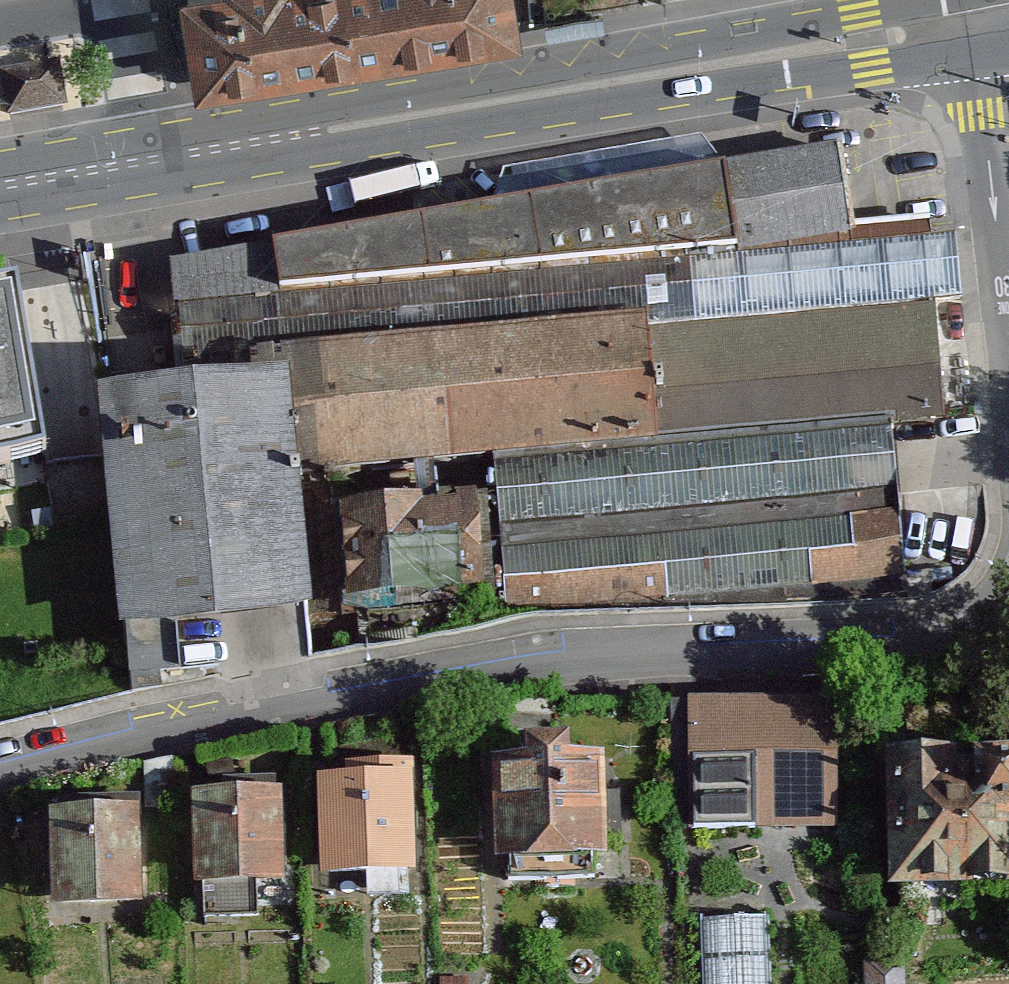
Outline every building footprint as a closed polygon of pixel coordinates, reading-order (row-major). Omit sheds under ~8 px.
[(188,90),(525,38),(519,0),(174,0),(188,90)] [(840,141),(171,257),(183,367),(312,356),(313,379),(324,491),(507,484),(514,620),(924,599),(893,422),(942,416),(937,300),(962,298),(955,229),(857,237),(840,141)] [(0,297),(0,469),(44,461),(15,295),(0,297)] [(313,379),(116,398),(141,643),(338,623),(324,491),(313,379)] [(351,525),(355,614),(489,608),(484,519),(351,525)] [(847,712),(702,712),(702,882),(772,882),(771,832),(847,831),(847,712)] [(517,768),(511,875),(637,882),(643,775),(517,768)] [(906,773),(913,908),(1008,904),(1008,768),(906,773)] [(434,793),(335,798),(340,901),(439,896),(434,793)] [(302,802),(213,806),(218,908),(307,903),(302,802)] [(169,817),(65,823),(70,924),(174,919),(169,817)] [(709,909),(706,983),(772,983),(775,911),(709,909)]
